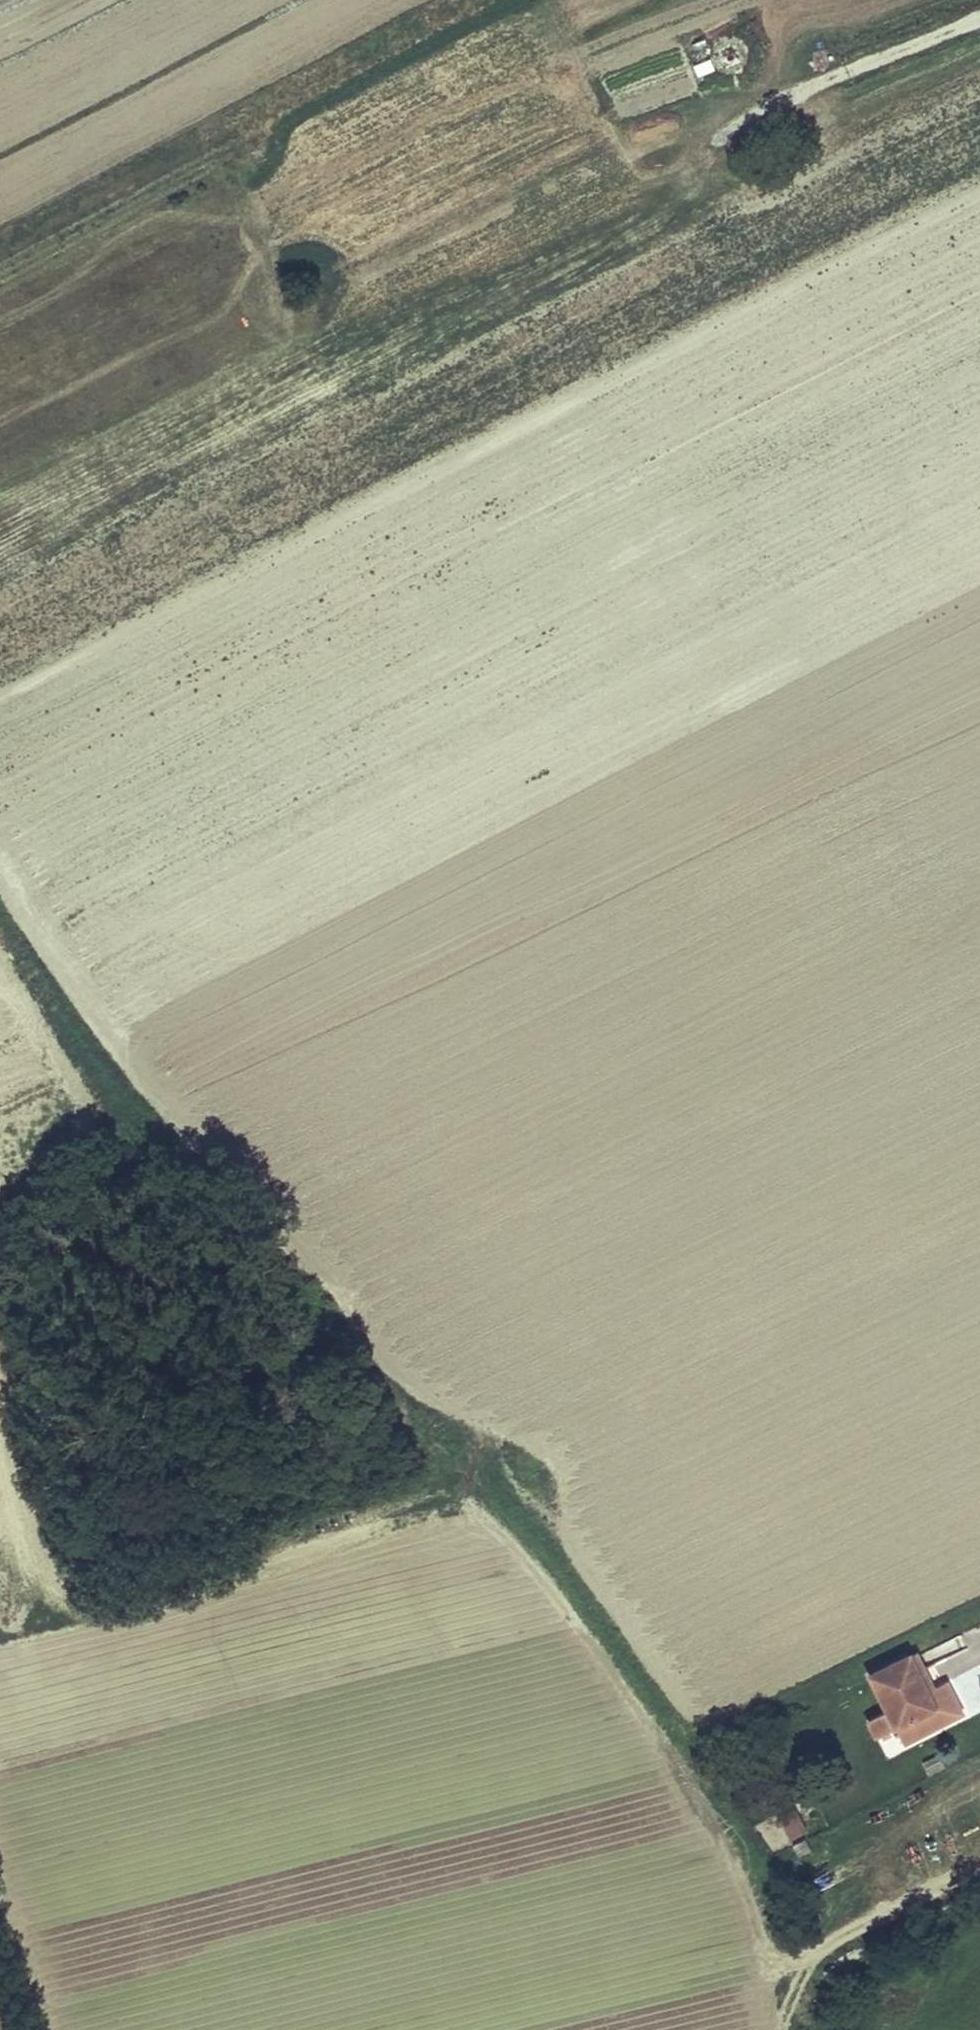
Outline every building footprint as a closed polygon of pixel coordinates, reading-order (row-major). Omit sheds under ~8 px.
[(738,55),(748,49),(744,42),(734,47),(738,55)] [(772,148),(767,139),(747,150),(753,159),(772,148)] [(909,1656),(869,1677),(896,1729),(936,1708),(909,1656)] [(943,1767),(938,1756),(923,1763),(928,1774),(943,1767)] [(796,1811),(781,1818),(792,1841),(807,1834),(796,1811)]
